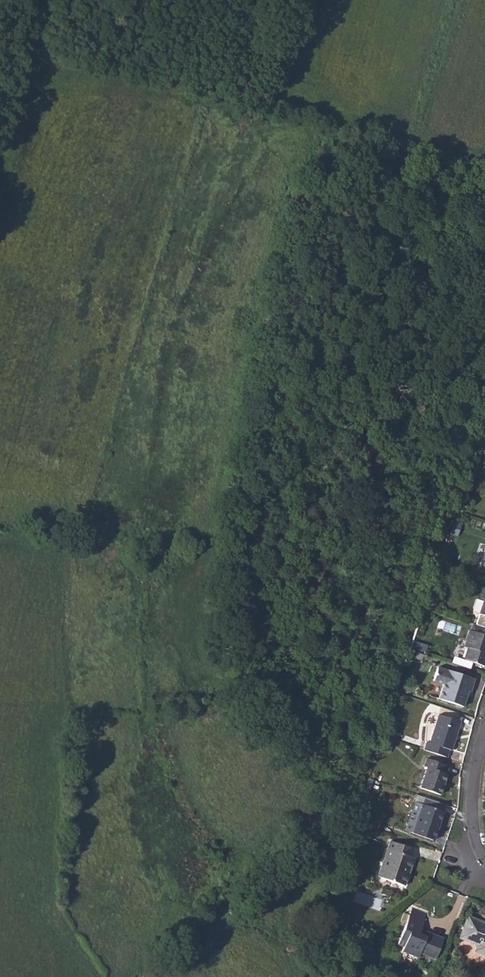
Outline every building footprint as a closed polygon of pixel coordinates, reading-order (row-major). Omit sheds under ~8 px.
[(453,522),(448,535),(457,538),(461,524),(453,522)] [(483,588),(479,599),(483,600),(478,614),(475,625),(484,628),(484,623),(484,589),(483,588)] [(432,607),(436,598),(428,595),(425,605),(432,607)] [(484,662),(484,628),(475,625),(473,624),(471,631),(469,631),(464,647),(467,648),(463,660),(484,666),(484,662)] [(438,699),(462,706),(467,691),(469,692),(474,679),(447,670),(447,671),(437,667),(432,681),(443,685),(438,699)] [(428,743),(450,750),(460,721),(438,714),(428,743)] [(383,734),(390,736),(392,729),(386,727),(383,734)] [(386,739),(383,750),(390,752),(393,742),(386,739)] [(419,787),(440,794),(447,773),(443,773),(446,765),(426,758),(423,766),(426,767),(419,787)] [(368,791),(372,779),(367,778),(363,789),(368,791)] [(423,797),(421,803),(414,825),(412,832),(433,840),(441,815),(445,804),(423,797)] [(412,832),(414,825),(421,803),(414,801),(407,823),(404,830),(412,832)] [(377,876),(404,886),(409,873),(406,872),(411,856),(410,856),(413,849),(389,841),(377,876)] [(442,938),(427,932),(426,936),(419,933),(420,929),(426,913),(411,907),(397,944),(403,946),(401,951),(417,958),(419,953),(434,959),(442,938)] [(484,959),(484,926),(464,919),(456,940),(473,946),(471,954),(484,959)]
